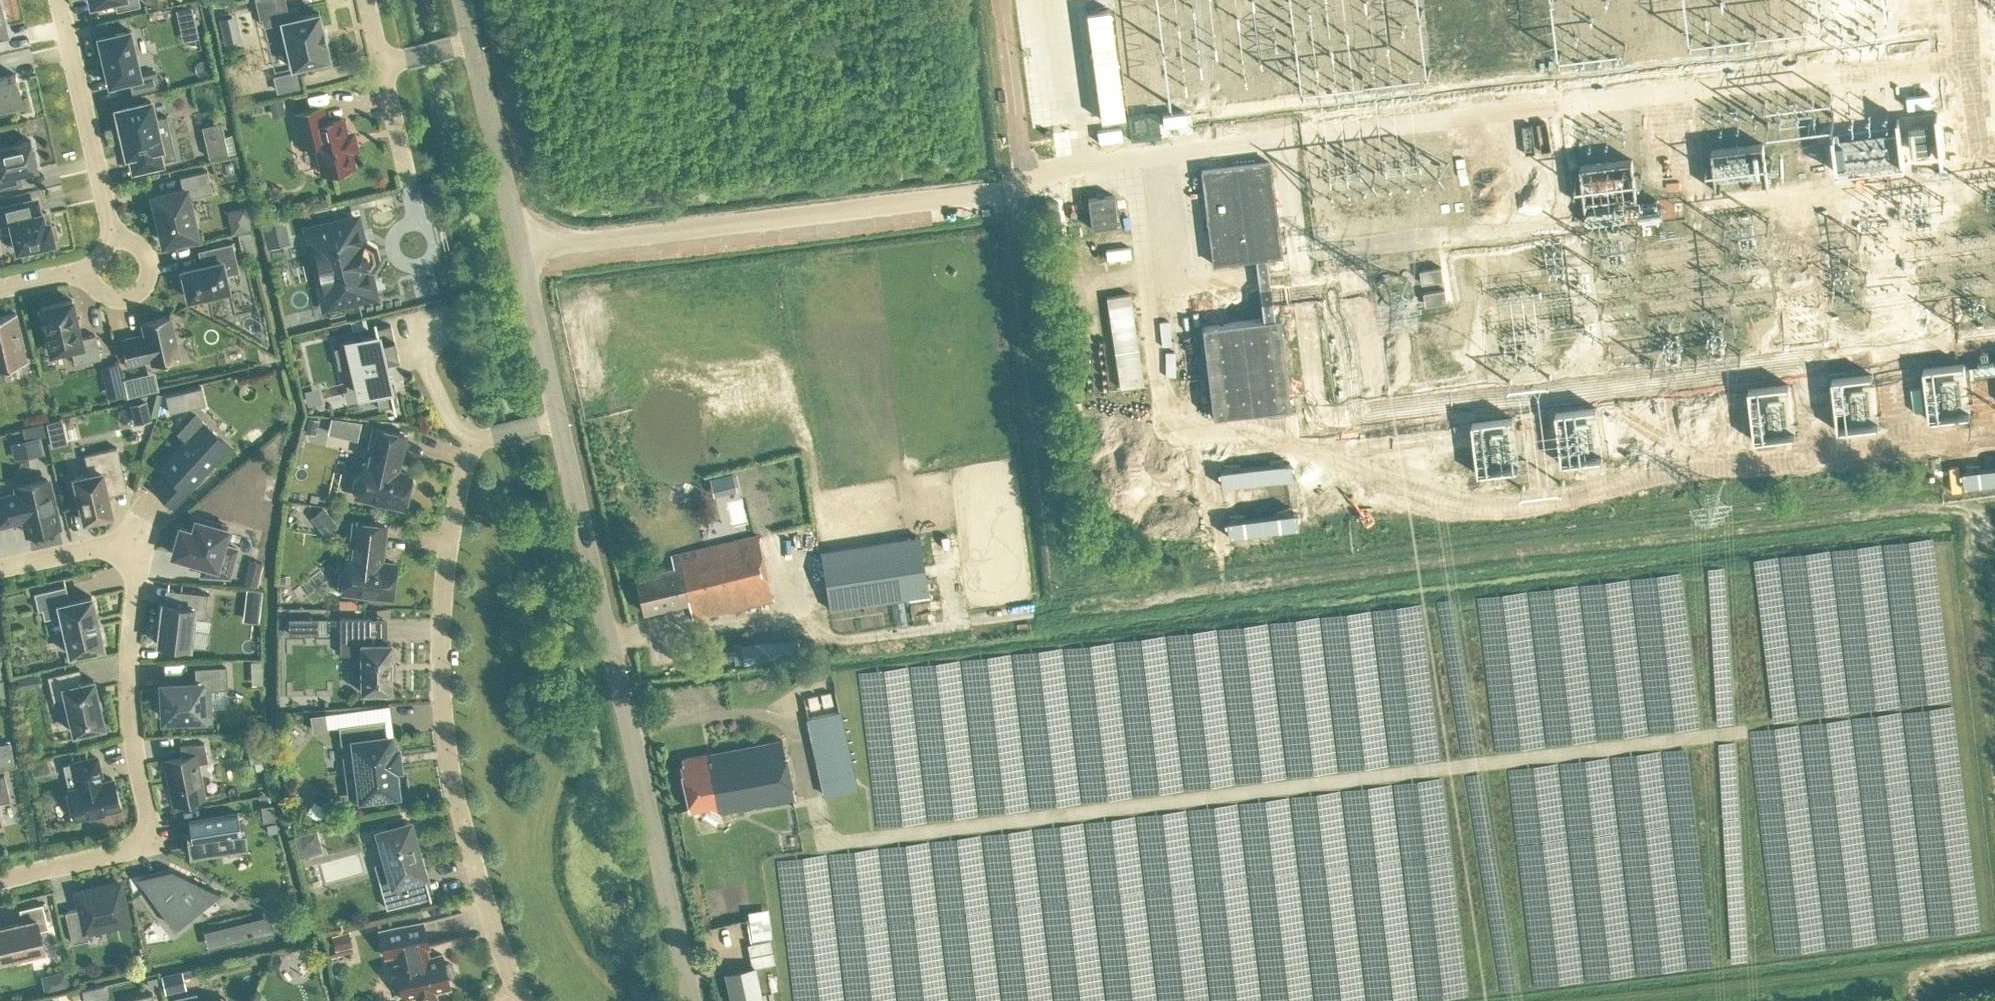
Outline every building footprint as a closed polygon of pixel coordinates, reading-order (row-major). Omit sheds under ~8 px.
[(116,9),(140,4),(139,0),(114,0),(116,9)] [(316,12),(300,15),(298,6),(287,9),(285,0),(256,0),(260,17),(262,16),(264,24),(281,20),(282,22),(292,63),(291,63),(292,66),(294,65),(327,57),(327,58),(329,57),(329,55),(328,55),(325,42),(326,42),(322,26),(319,13),(319,11),(316,11),(316,12)] [(1021,9),(1044,8),(1044,0),(1020,0),(1021,9)] [(198,36),(192,5),(176,9),(182,40),(198,36)] [(228,38),(245,33),(238,9),(221,14),(228,38)] [(129,29),(98,35),(109,82),(128,78),(132,92),(159,85),(155,70),(140,74),(129,29)] [(6,110),(5,104),(22,101),(15,72),(0,76),(0,111),(6,110)] [(150,99),(116,107),(120,124),(119,125),(121,136),(123,136),(127,153),(128,153),(132,170),(163,163),(162,159),(176,156),(166,114),(154,117),(150,99)] [(269,101),(272,112),(283,109),(281,99),(269,101)] [(292,112),(300,145),(314,141),(322,172),(337,169),(340,170),(348,168),(349,166),(353,165),(350,151),(363,148),(359,128),(346,131),(342,117),(326,121),(322,105),(292,112)] [(212,136),(205,137),(209,156),(228,152),(223,133),(216,135),(216,133),(212,134),(212,136)] [(15,184),(13,172),(37,166),(30,138),(0,145),(0,187),(15,184)] [(1768,184),(1763,143),(1712,149),(1717,190),(1768,184)] [(1199,328),(1210,422),(1291,412),(1280,318),(1274,319),(1267,257),(1282,255),(1270,159),(1200,168),(1211,264),(1255,259),(1262,321),(1199,328)] [(1638,200),(1632,159),(1581,165),(1586,206),(1638,200)] [(157,212),(160,226),(163,240),(196,233),(187,196),(212,190),(207,169),(179,175),(182,187),(153,194),(157,212)] [(1087,197),(1091,227),(1117,223),(1113,194),(1087,197)] [(49,219),(48,219),(46,210),(42,211),(42,210),(41,210),(38,196),(17,201),(0,205),(0,227),(1,232),(12,229),(16,249),(22,247),(23,251),(37,248),(36,244),(54,240),(53,236),(57,235),(54,223),(50,224),(49,219)] [(307,228),(324,305),(374,294),(368,267),(370,267),(375,258),(373,247),(364,242),(362,242),(356,216),(307,228)] [(264,223),(268,242),(288,238),(283,218),(264,223)] [(249,227),(248,220),(230,224),(232,231),(249,227)] [(205,247),(208,262),(181,269),(182,272),(178,273),(182,287),(186,286),(188,297),(210,292),(210,296),(225,292),(224,289),(228,288),(225,273),(239,270),(232,241),(205,247)] [(1442,266),(1421,269),(1423,282),(1444,278),(1442,266)] [(1445,288),(1424,291),(1426,304),(1447,300),(1445,288)] [(40,305),(50,351),(70,346),(74,363),(100,357),(95,333),(80,336),(72,298),(40,305)] [(27,360),(15,311),(0,315),(0,366),(27,360)] [(136,334),(121,338),(127,362),(150,357),(151,362),(179,356),(169,314),(142,321),(145,334),(137,336),(136,334)] [(346,339),(347,343),(334,346),(338,367),(352,364),(359,394),(375,390),(379,407),(392,404),(394,411),(395,410),(394,403),(398,402),(393,383),(389,384),(384,360),(398,357),(394,338),(390,323),(376,326),(375,320),(373,321),(376,332),(346,339)] [(119,377),(116,364),(101,367),(105,381),(119,377)] [(158,389),(154,371),(123,378),(127,396),(158,389)] [(183,390),(165,394),(169,411),(187,407),(183,390)] [(147,415),(144,403),(117,410),(120,421),(130,418),(130,419),(147,415)] [(171,474),(157,490),(172,503),(211,460),(213,462),(229,444),(195,413),(179,430),(187,438),(161,466),(171,474)] [(315,433),(318,418),(308,416),(304,430),(315,433)] [(355,419),(351,437),(357,439),(361,420),(355,419)] [(411,473),(395,469),(404,433),(374,426),(366,463),(362,462),(359,477),(357,476),(354,479),(352,488),(353,492),(355,492),(355,494),(403,505),(407,491),(408,491),(412,489),(415,479),(412,475),(410,474),(411,473)] [(254,447),(262,440),(254,430),(245,437),(254,447)] [(24,439),(27,455),(41,451),(37,436),(24,439)] [(69,479),(73,496),(78,495),(83,519),(94,516),(95,520),(109,517),(108,513),(111,512),(105,485),(125,481),(116,446),(84,453),(88,473),(73,476),(74,477),(69,479)] [(1281,451),(1225,458),(1227,470),(1283,464),(1281,451)] [(1963,470),(1965,485),(1994,481),(1994,466),(1963,470)] [(18,492),(0,496),(0,522),(14,519),(13,517),(23,514),(27,532),(58,525),(47,478),(16,486),(18,492)] [(1295,511),(1226,520),(1227,535),(1296,526),(1295,511)] [(201,573),(228,575),(236,547),(222,543),(226,527),(227,524),(193,514),(189,528),(180,526),(172,552),(201,561),(201,573)] [(332,517),(319,528),(324,534),(337,523),(332,517)] [(342,589),(391,595),(395,562),(380,561),(384,523),(354,519),(350,557),(345,557),(344,572),(339,571),(337,587),(342,587),(342,589)] [(635,574),(643,611),(689,601),(692,618),(772,600),(758,535),(670,554),(673,566),(635,574)] [(820,551),(829,608),(928,592),(919,535),(820,551)] [(256,585),(258,576),(246,572),(243,581),(256,585)] [(60,613),(70,653),(103,645),(98,625),(96,615),(91,594),(69,600),(65,584),(34,591),(38,608),(42,607),(44,617),(60,613)] [(162,646),(177,647),(178,643),(189,645),(192,616),(204,617),(207,592),(179,589),(178,603),(162,601),(157,641),(162,642),(162,646)] [(370,641),(370,615),(339,616),(340,652),(360,652),(361,690),(370,690),(370,693),(387,693),(387,689),(391,689),(390,672),(391,672),(391,658),(390,658),(390,641),(370,641)] [(303,617),(288,617),(288,633),(303,633),(303,617)] [(261,674),(261,659),(250,660),(251,674),(261,674)] [(162,695),(158,695),(159,711),(163,711),(163,716),(188,715),(188,723),(187,723),(187,724),(213,723),(213,721),(211,721),(210,687),(226,686),(225,665),(196,667),(196,680),(162,682),(162,695)] [(91,678),(92,679),(76,682),(73,669),(47,675),(53,699),(65,696),(73,731),(86,728),(87,732),(101,729),(100,725),(102,724),(102,725),(104,724),(104,723),(103,723),(99,707),(100,707),(98,697),(97,697),(93,680),(94,680),(93,678),(91,678)] [(33,685),(31,675),(18,678),(20,687),(33,685)] [(1848,685),(1779,685),(1779,704),(1787,703),(1787,712),(1848,712),(1848,691),(1848,685)] [(856,787),(839,710),(807,717),(824,794),(856,787)] [(327,726),(325,712),(311,714),(313,728),(327,726)] [(357,772),(348,773),(351,796),(396,791),(393,765),(398,765),(396,747),(390,747),(389,734),(386,734),(384,718),(338,724),(340,742),(353,740),(357,772)] [(246,734),(248,745),(256,744),(254,732),(246,734)] [(679,764),(689,808),(710,803),(720,810),(795,792),(781,733),(681,757),(682,763),(679,764)] [(15,758),(12,737),(0,739),(0,758),(0,760),(15,758)] [(197,762),(208,760),(204,741),(180,743),(182,755),(164,759),(173,802),(204,795),(197,762)] [(69,788),(75,816),(87,813),(91,815),(100,813),(102,809),(119,805),(113,778),(102,780),(96,755),(71,761),(77,786),(69,788)] [(34,760),(37,772),(43,770),(47,764),(46,757),(34,760)] [(10,798),(4,773),(0,774),(0,800),(10,798)] [(319,819),(327,806),(314,797),(305,811),(319,819)] [(260,804),(263,819),(275,818),(272,802),(260,804)] [(186,832),(189,854),(247,845),(244,823),(239,824),(238,812),(242,812),(242,810),(162,823),(162,824),(188,820),(190,831),(186,832)] [(378,878),(386,906),(418,897),(412,876),(424,873),(409,820),(404,821),(402,814),(385,819),(387,826),(377,829),(390,875),(378,878)] [(299,833),(302,845),(318,840),(315,829),(299,833)] [(747,867),(728,870),(730,885),(715,887),(721,935),(754,931),(747,867)] [(136,876),(175,927),(220,891),(170,868),(136,876)] [(128,920),(119,881),(76,891),(79,906),(65,910),(72,941),(88,937),(86,929),(128,920)] [(14,954),(14,957),(30,953),(29,950),(44,947),(39,928),(48,926),(42,902),(19,907),(22,921),(0,926),(0,957),(14,954)] [(264,914),(215,926),(219,942),(268,930),(264,914)] [(424,945),(428,944),(422,919),(379,929),(384,954),(397,951),(399,961),(394,963),(396,972),(392,973),(389,977),(391,985),(395,988),(399,987),(402,996),(416,993),(417,1000),(436,996),(434,989),(449,985),(447,975),(452,974),(454,971),(452,963),(448,960),(444,961),(442,952),(426,955),(424,945)] [(333,935),(335,947),(351,943),(348,931),(333,935)] [(752,966),(755,966),(775,961),(769,937),(747,942),(752,966)] [(731,1000),(763,1000),(755,966),(725,972),(731,1000)] [(70,986),(66,969),(40,975),(45,992),(70,986)] [(181,970),(162,974),(166,990),(185,985),(181,970)] [(105,982),(81,988),(84,1000),(108,995),(105,982)] [(152,991),(124,998),(125,1000),(154,1000),(152,991)] [(173,1000),(198,1000),(196,992),(173,997),(173,1000)]
